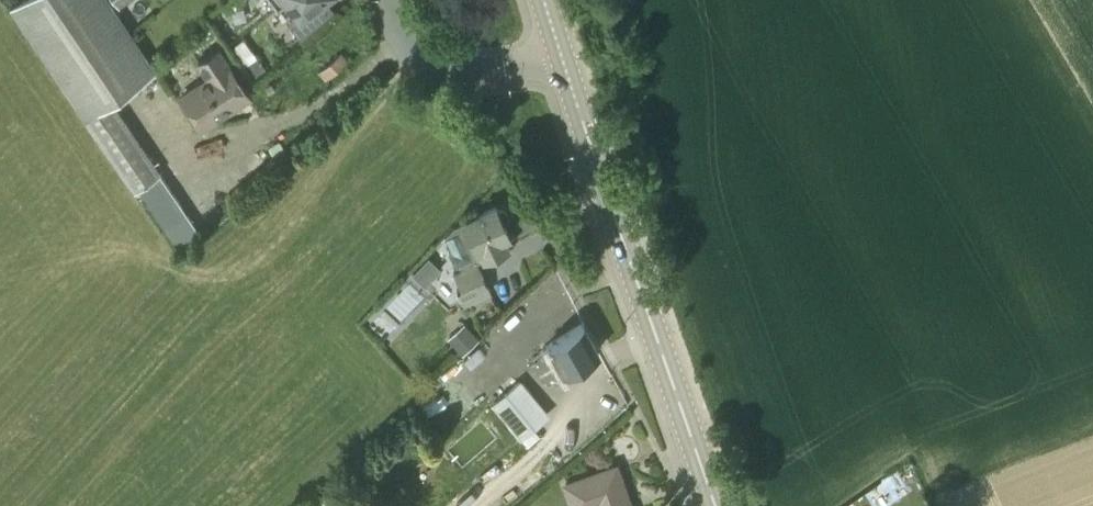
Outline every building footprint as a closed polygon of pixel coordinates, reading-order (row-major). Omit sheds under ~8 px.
[(9,7),(134,194),(141,191),(179,248),(201,233),(164,179),(165,178),(112,102),(157,70),(109,0),(20,0),(9,7)] [(285,1),(286,2),(298,17),(300,20),(320,4),(326,0),(286,0),(285,1)] [(298,17),(289,24),(301,39),(330,17),(320,4),(300,20),(298,17)] [(204,76),(179,94),(200,127),(236,104),(234,100),(247,92),(219,47),(195,62),(204,76)] [(348,59),(341,51),(318,72),(325,80),(348,59)] [(245,65),(254,76),(265,67),(257,56),(245,65)] [(496,208),(495,205),(461,221),(454,225),(445,235),(449,244),(448,245),(451,251),(449,252),(456,266),(458,265),(459,267),(453,270),(462,286),(456,289),(464,305),(491,292),(476,262),(480,260),(480,259),(507,244),(504,237),(509,234),(504,225),(508,221),(510,217),(509,212),(505,208),(501,207),(496,208)] [(420,266),(428,282),(450,271),(442,255),(420,266)] [(386,309),(397,320),(425,290),(413,280),(386,309)] [(479,337),(465,322),(448,337),(462,353),(479,337)] [(553,384),(567,376),(566,372),(599,350),(583,322),(549,343),(526,361),(546,386),(552,382),(553,384)] [(521,438),(551,413),(522,378),(492,404),(521,438)] [(618,503),(627,499),(616,466),(566,484),(574,505),(619,505),(618,503)]
